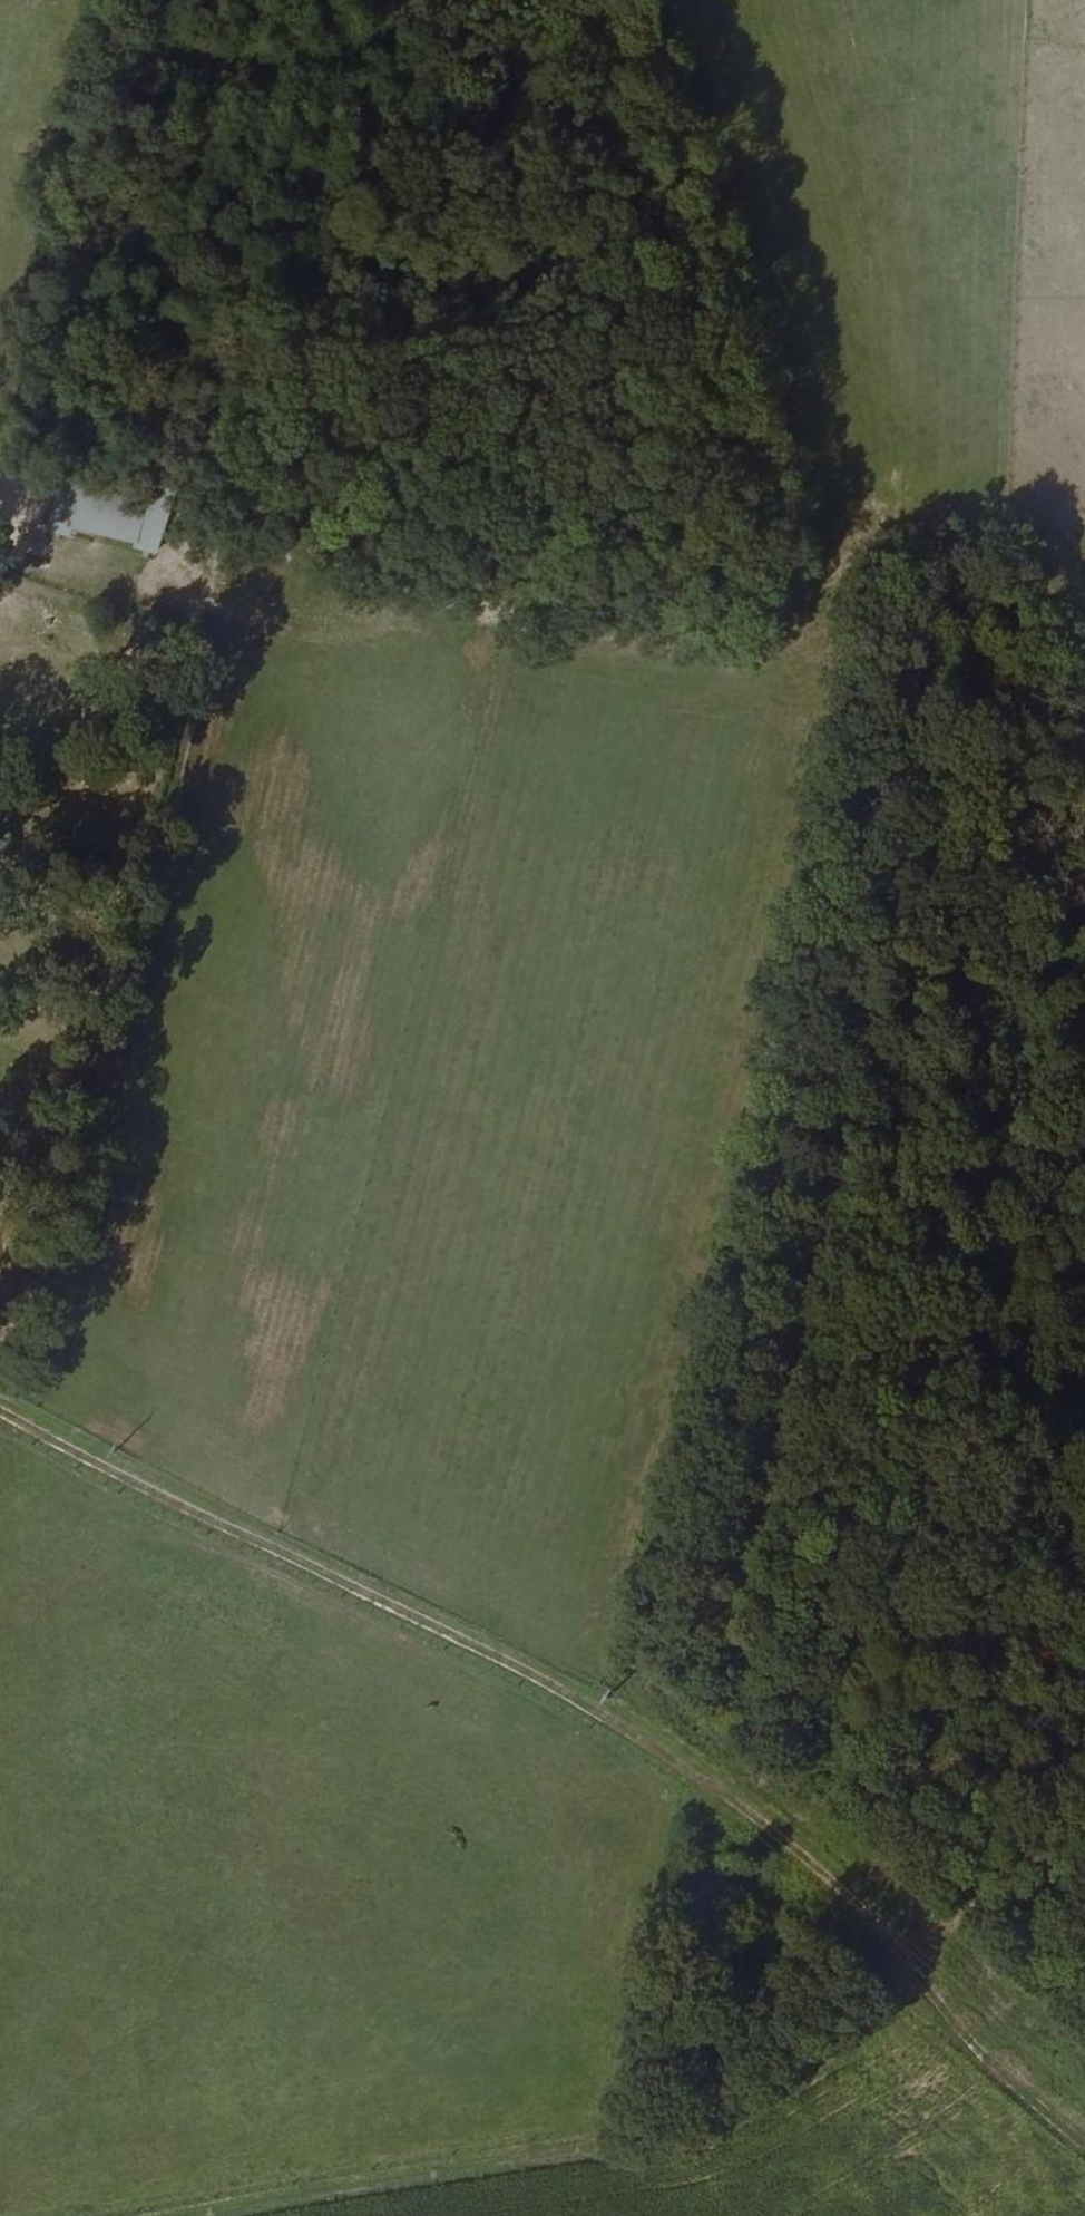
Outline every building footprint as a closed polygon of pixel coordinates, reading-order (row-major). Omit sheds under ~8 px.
[(50,533),(162,546),(169,484),(57,471),(50,533)]
